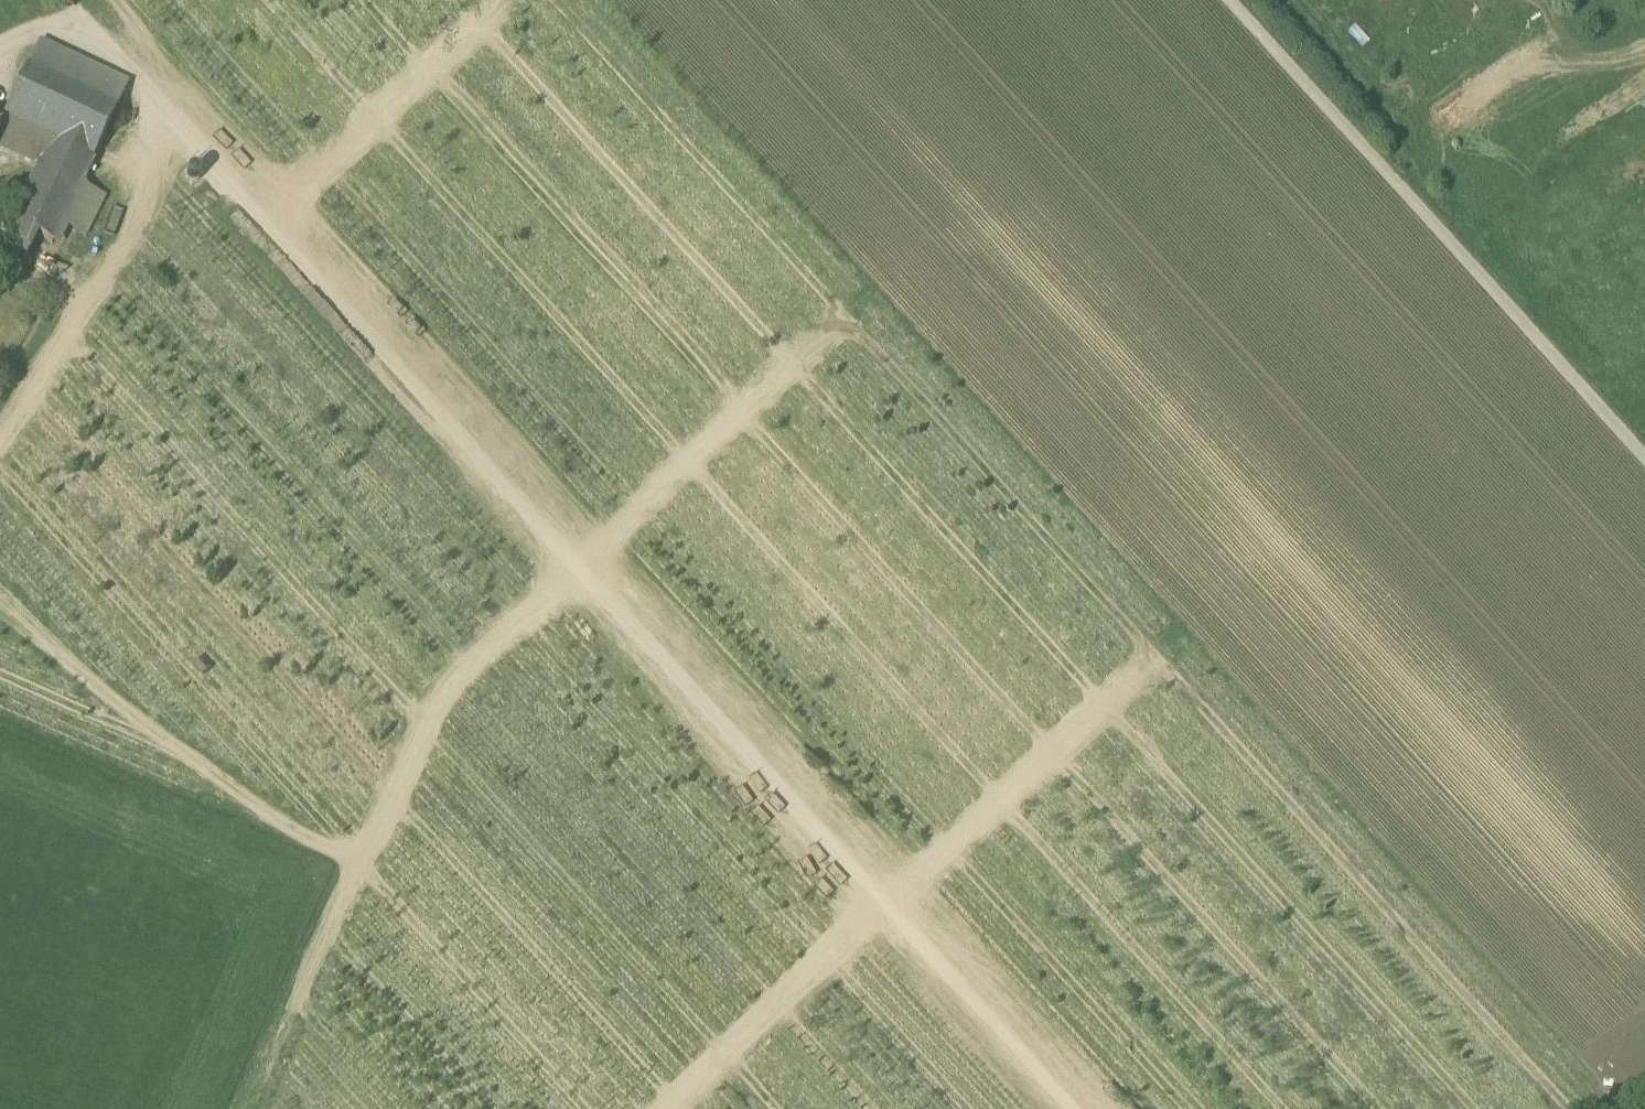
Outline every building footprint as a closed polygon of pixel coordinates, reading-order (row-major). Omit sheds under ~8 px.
[(40,43),(28,68),(80,92),(116,109),(128,84),(40,43)] [(27,161),(43,169),(80,92),(28,68),(6,115),(17,121),(15,124),(39,136),(27,161)] [(116,109),(80,92),(43,169),(16,226),(37,236),(53,243),(81,182),(116,109)] [(27,161),(39,136),(15,124),(17,121),(6,115),(0,128),(0,147),(27,161)] [(81,182),(53,243),(77,255),(106,194),(81,182)] [(37,236),(16,226),(0,219),(0,264),(19,273),(37,236)]
